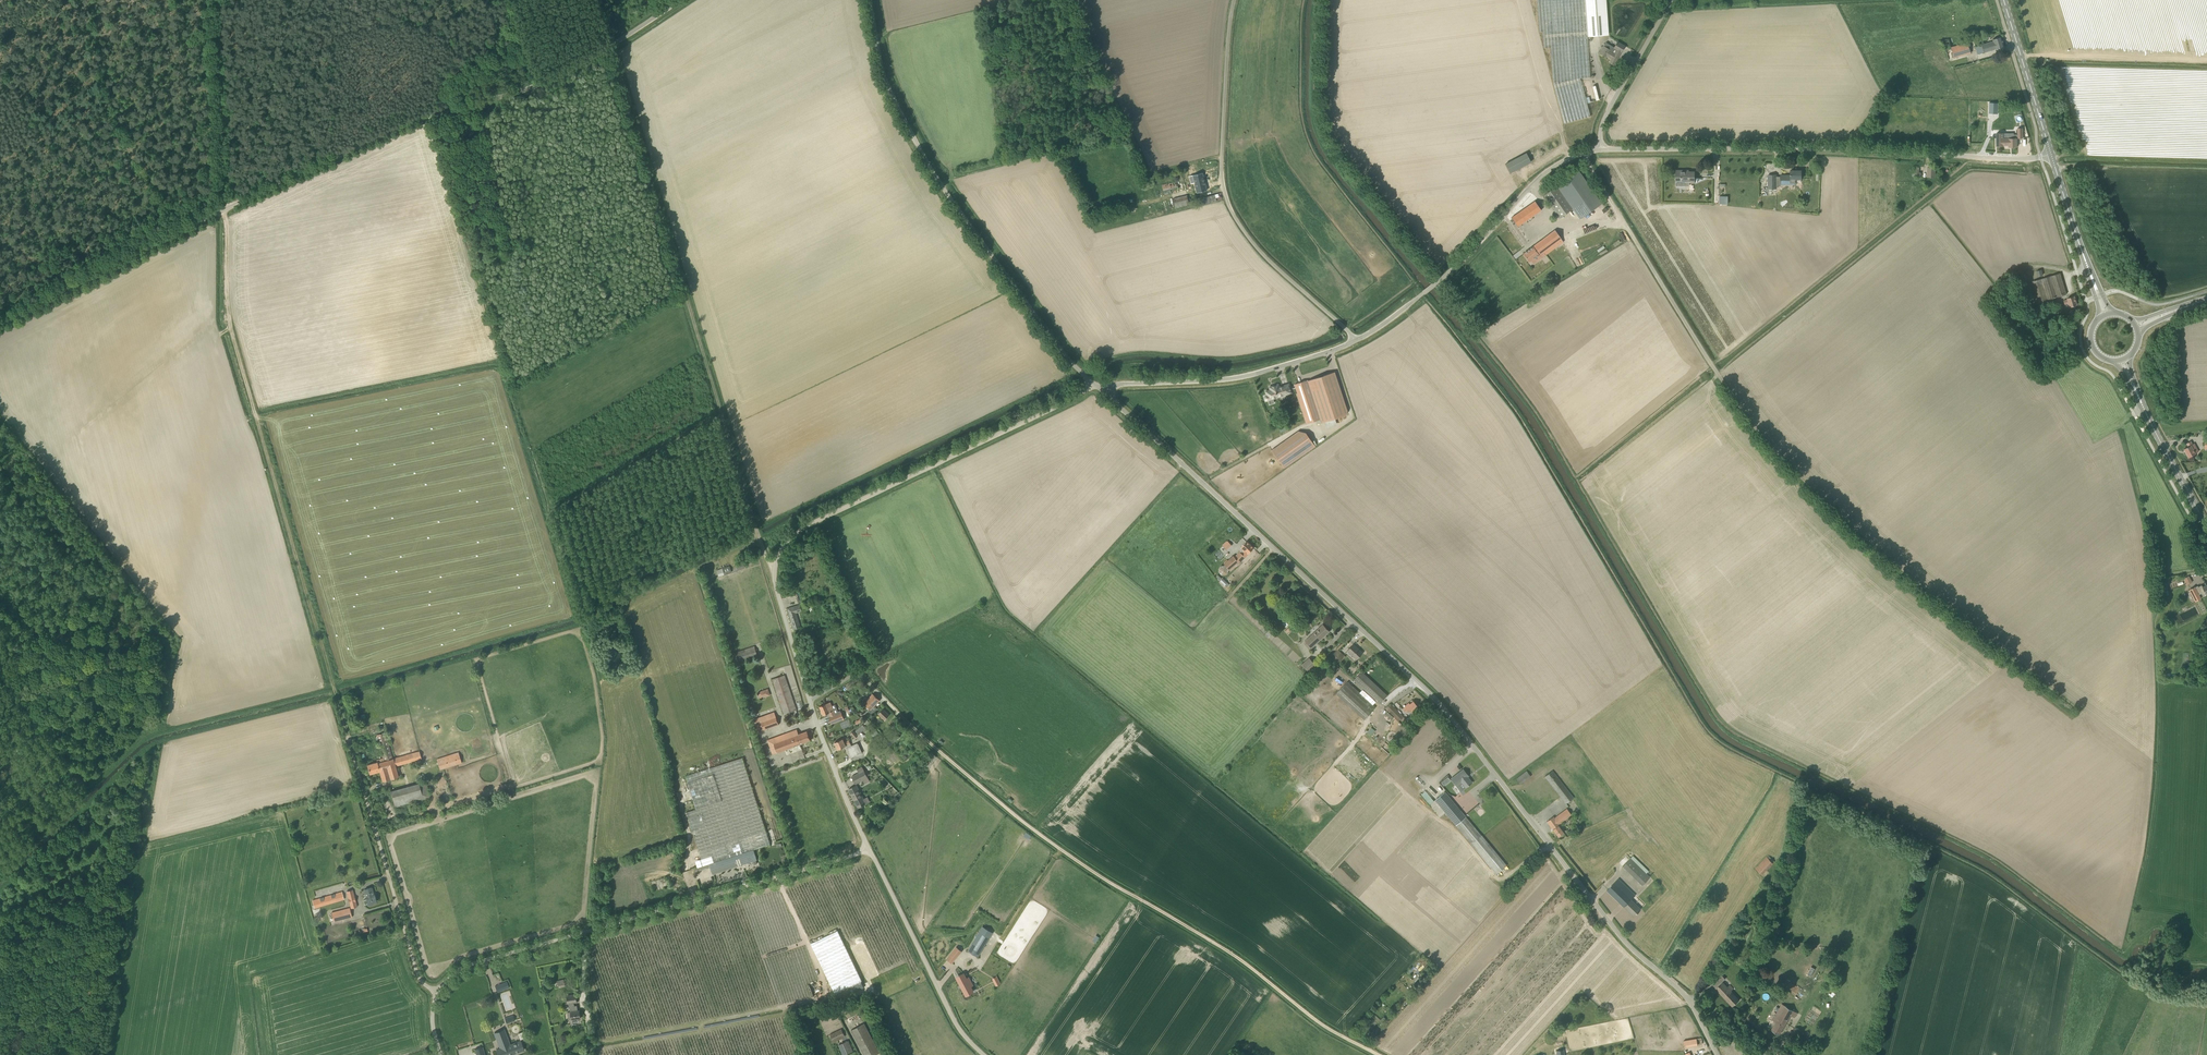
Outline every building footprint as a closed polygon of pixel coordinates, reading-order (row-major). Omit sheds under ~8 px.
[(1590,116),(1580,78),(1590,77),(1587,37),(1609,35),(1606,0),(1537,0),(1539,32),(1543,31),(1544,48),(1551,47),(1553,82),(1564,123),(1590,116)] [(1996,49),(2004,46),(2005,46),(2002,36),(1993,39),(1993,41),(1975,47),(1978,54),(1996,49)] [(1613,65),(1625,46),(1617,41),(1614,47),(1606,42),(1604,46),(1603,46),(1599,53),(1605,56),(1606,55),(1611,58),(1609,62),(1613,65)] [(1954,58),(1971,53),(1968,42),(1951,47),(1954,58)] [(1990,102),(1989,113),(1998,114),(1998,103),(1990,102)] [(2003,137),(2003,132),(1997,132),(1997,145),(2003,145),(2009,145),(2009,147),(2017,147),(2016,137),(2009,137),(2003,137)] [(1529,152),(1507,162),(1511,172),(1533,162),(1529,152)] [(1935,177),(1935,168),(1928,167),(1927,177),(1935,177)] [(1695,182),(1695,171),(1685,171),(1685,170),(1676,170),(1676,182),(1695,182)] [(1802,179),(1801,170),(1791,170),(1791,175),(1781,175),(1781,180),(1790,180),(1790,183),(1797,183),(1797,182),(1801,182),(1801,179),(1802,179)] [(1579,171),(1557,186),(1580,218),(1602,203),(1579,171)] [(1203,173),(1189,176),(1191,183),(1194,183),(1197,193),(1207,190),(1203,173)] [(1776,186),(1776,175),(1768,175),(1768,186),(1776,186)] [(1170,189),(1178,187),(1176,181),(1162,185),(1163,190),(1170,188),(1170,189)] [(1560,218),(1568,212),(1572,209),(1556,186),(1544,195),(1560,218)] [(1206,197),(1208,203),(1217,200),(1216,194),(1206,197)] [(1175,208),(1189,205),(1187,195),(1173,199),(1175,208)] [(1517,226),(1541,209),(1535,201),(1511,218),(1517,226)] [(1596,241),(1617,226),(1602,203),(1580,218),(1596,241)] [(1537,256),(1540,260),(1564,241),(1555,230),(1523,254),(1529,262),(1537,256)] [(2039,302),(2066,294),(2060,273),(2033,281),(2039,302)] [(2077,304),(2075,296),(2067,298),(2068,299),(2063,301),(2065,304),(2069,303),(2070,307),(2077,304)] [(1347,411),(1335,373),(1335,372),(1308,381),(1308,380),(1295,384),(1307,423),(1321,419),(1322,422),(1345,415),(1347,411)] [(1274,402),(1273,398),(1280,396),(1279,395),(1284,393),(1285,395),(1292,392),(1289,384),(1279,387),(1278,384),(1270,387),(1270,390),(1266,391),(1267,395),(1266,396),(1265,396),(1265,397),(1265,398),(1265,399),(1266,399),(1266,400),(1267,400),(1268,400),(1269,403),(1270,404),(1274,403),(1274,402)] [(1306,428),(1273,448),(1285,467),(1318,446),(1306,428)] [(2193,444),(2191,441),(2187,443),(2189,446),(2184,449),(2189,457),(2195,453),(2199,451),(2195,443),(2193,444)] [(1227,550),(1233,545),(1228,540),(1223,545),(1227,550)] [(1244,551),(1242,553),(1239,551),(1234,557),(1233,556),(1224,564),(1230,570),(1236,564),(1237,566),(1240,564),(1239,563),(1246,557),(1254,548),(1247,541),(1241,547),(1243,549),(1242,550),(1244,551)] [(737,570),(745,568),(743,561),(735,564),(737,570)] [(724,575),(731,572),(729,566),(722,568),(724,575)] [(2192,582),(2189,575),(2184,578),(2187,584),(2192,582)] [(2203,587),(2202,585),(2198,587),(2198,585),(2195,587),(2195,586),(2193,588),(2192,587),(2191,588),(2192,588),(2189,589),(2194,598),(2199,595),(2199,594),(2201,593),(2203,596),(2206,593),(2206,585),(2203,587)] [(1305,607),(1308,603),(1301,596),(1297,600),(1305,607)] [(794,629),(801,627),(796,613),(802,611),(800,604),(788,608),(794,629)] [(1288,634),(1297,626),(1294,623),(1285,631),(1288,634)] [(1311,648),(1325,635),(1329,631),(1323,624),(1305,641),(1311,648)] [(1357,659),(1362,653),(1353,644),(1347,650),(1357,659)] [(737,664),(758,657),(755,646),(734,653),(737,664)] [(1336,663),(1340,659),(1344,655),(1337,649),(1330,657),(1336,663)] [(1309,657),(1302,664),(1308,671),(1315,664),(1309,657)] [(783,666),(785,673),(792,672),(791,664),(783,666)] [(1377,686),(1362,671),(1354,680),(1380,703),(1387,695),(1382,691),(1377,686)] [(784,714),(791,712),(796,710),(784,675),(772,679),(784,714)] [(860,682),(855,688),(862,696),(868,689),(860,682)] [(1365,719),(1373,711),(1344,685),(1336,693),(1365,719)] [(870,710),(880,700),(873,693),(863,703),(870,710)] [(1418,707),(1413,701),(1410,704),(1409,703),(1405,706),(1406,706),(1402,709),(1405,712),(1409,709),(1411,712),(1418,707)] [(835,714),(830,702),(820,706),(823,715),(829,713),(831,717),(829,717),(831,723),(844,718),(841,712),(835,714)] [(1398,721),(1403,716),(1390,703),(1385,708),(1398,721)] [(884,720),(889,715),(883,709),(878,714),(884,720)] [(764,730),(779,724),(774,712),(754,719),(758,731),(764,729),(764,730)] [(858,735),(863,730),(866,728),(868,726),(865,722),(855,731),(858,735)] [(798,734),(797,730),(768,740),(773,754),(810,740),(807,731),(798,734)] [(853,730),(850,732),(855,738),(858,736),(853,730)] [(890,747),(900,737),(894,731),(884,741),(890,747)] [(393,758),(385,732),(377,735),(383,757),(377,759),(378,762),(368,765),(370,774),(380,771),(383,781),(399,777),(396,766),(421,759),(419,751),(393,758)] [(850,744),(849,740),(844,742),(843,739),(834,742),(838,749),(846,746),(850,744)] [(858,743),(851,746),(847,747),(846,748),(851,758),(862,753),(858,743)] [(440,769),(462,763),(458,752),(437,759),(440,769)] [(709,864),(734,856),(737,866),(752,861),(756,860),(757,860),(756,856),(754,849),(768,845),(768,846),(770,845),(770,844),(743,758),(686,776),(696,809),(687,812),(704,865),(709,864)] [(1461,791),(1466,787),(1472,782),(1469,778),(1468,779),(1467,777),(1468,776),(1463,769),(1451,778),(1461,791)] [(868,777),(864,770),(859,773),(855,775),(859,782),(863,780),(868,777)] [(1566,803),(1571,800),(1574,797),(1553,770),(1545,776),(1566,803)] [(1527,771),(1516,779),(1520,784),(1531,776),(1527,771)] [(439,788),(448,784),(444,776),(435,780),(439,788)] [(395,807),(430,797),(426,781),(391,791),(395,807)] [(858,807),(865,804),(856,785),(849,789),(858,807)] [(1428,802),(1432,799),(1426,791),(1421,794),(1428,802)] [(1466,793),(1470,798),(1468,799),(1471,802),(1474,798),(1468,791),(1466,793)] [(1446,813),(1472,843),(1497,873),(1502,869),(1507,865),(1456,805),(1445,792),(1441,795),(1435,800),(1446,813)] [(1558,824),(1572,815),(1567,809),(1555,818),(1553,816),(1547,821),(1558,836),(1564,832),(1558,824)] [(259,833),(226,842),(228,849),(261,840),(259,833)] [(1762,875),(1773,863),(1767,857),(1756,869),(1762,875)] [(1642,885),(1650,877),(1646,873),(1631,858),(1623,866),(1642,885)] [(1627,887),(1618,878),(1607,890),(1633,916),(1641,909),(1631,899),(1635,895),(1630,889),(1631,888),(1628,885),(1627,887)] [(237,888),(239,895),(255,891),(253,884),(237,888)] [(373,895),(371,887),(364,890),(367,897),(366,897),(367,900),(364,900),(365,904),(368,903),(369,905),(374,903),(373,902),(377,901),(375,895),(373,895)] [(351,908),(357,906),(352,890),(347,891),(351,908)] [(315,908),(344,899),(342,892),(313,901),(315,908)] [(175,906),(178,914),(192,910),(189,902),(175,906)] [(155,912),(158,920),(173,916),(171,907),(155,912)] [(334,922),(352,917),(349,908),(331,913),(334,922)] [(862,981),(838,930),(811,943),(835,994),(862,981)] [(978,957),(990,937),(979,931),(967,950),(978,957)] [(952,963),(962,951),(956,947),(947,959),(952,963)] [(1428,962),(1417,975),(1412,971),(1411,972),(1406,978),(1413,985),(1421,976),(1425,980),(1435,969),(1428,962)] [(960,976),(957,978),(966,995),(972,992),(971,990),(972,989),(970,986),(973,985),(968,977),(966,978),(963,973),(959,975),(960,976)] [(1727,987),(1723,982),(1722,981),(1725,979),(1721,974),(1711,983),(1733,1006),(1739,1000),(1731,990),(1733,988),(1730,984),(1727,987)] [(1796,995),(1800,988),(1786,980),(1782,987),(1796,995)] [(507,981),(495,986),(498,992),(510,988),(507,981)] [(570,995),(567,995),(568,1003),(569,1003),(574,1002),(577,1002),(576,994),(570,995)] [(1795,1017),(1797,1013),(1782,1003),(1776,1013),(1776,1012),(1771,1020),(1776,1022),(1771,1029),(1779,1034),(1791,1015),(1795,1017)] [(577,1005),(574,1006),(570,1007),(570,1012),(567,1012),(568,1019),(569,1019),(569,1020),(572,1019),(572,1022),(578,1021),(578,1018),(581,1018),(579,1010),(578,1011),(577,1005)] [(515,1021),(515,1020),(513,1015),(505,1018),(507,1024),(515,1021)] [(879,1053),(864,1023),(850,1030),(864,1054),(875,1054),(879,1053)] [(470,1028),(471,1034),(467,1035),(469,1043),(481,1041),(477,1026),(470,1028)] [(833,1042),(845,1036),(841,1029),(830,1034),(833,1042)] [(503,1030),(495,1033),(500,1049),(496,1050),(498,1054),(510,1054),(524,1049),(521,1041),(509,1045),(503,1030)] [(853,1051),(848,1040),(839,1044),(843,1054),(844,1054),(853,1051)]
